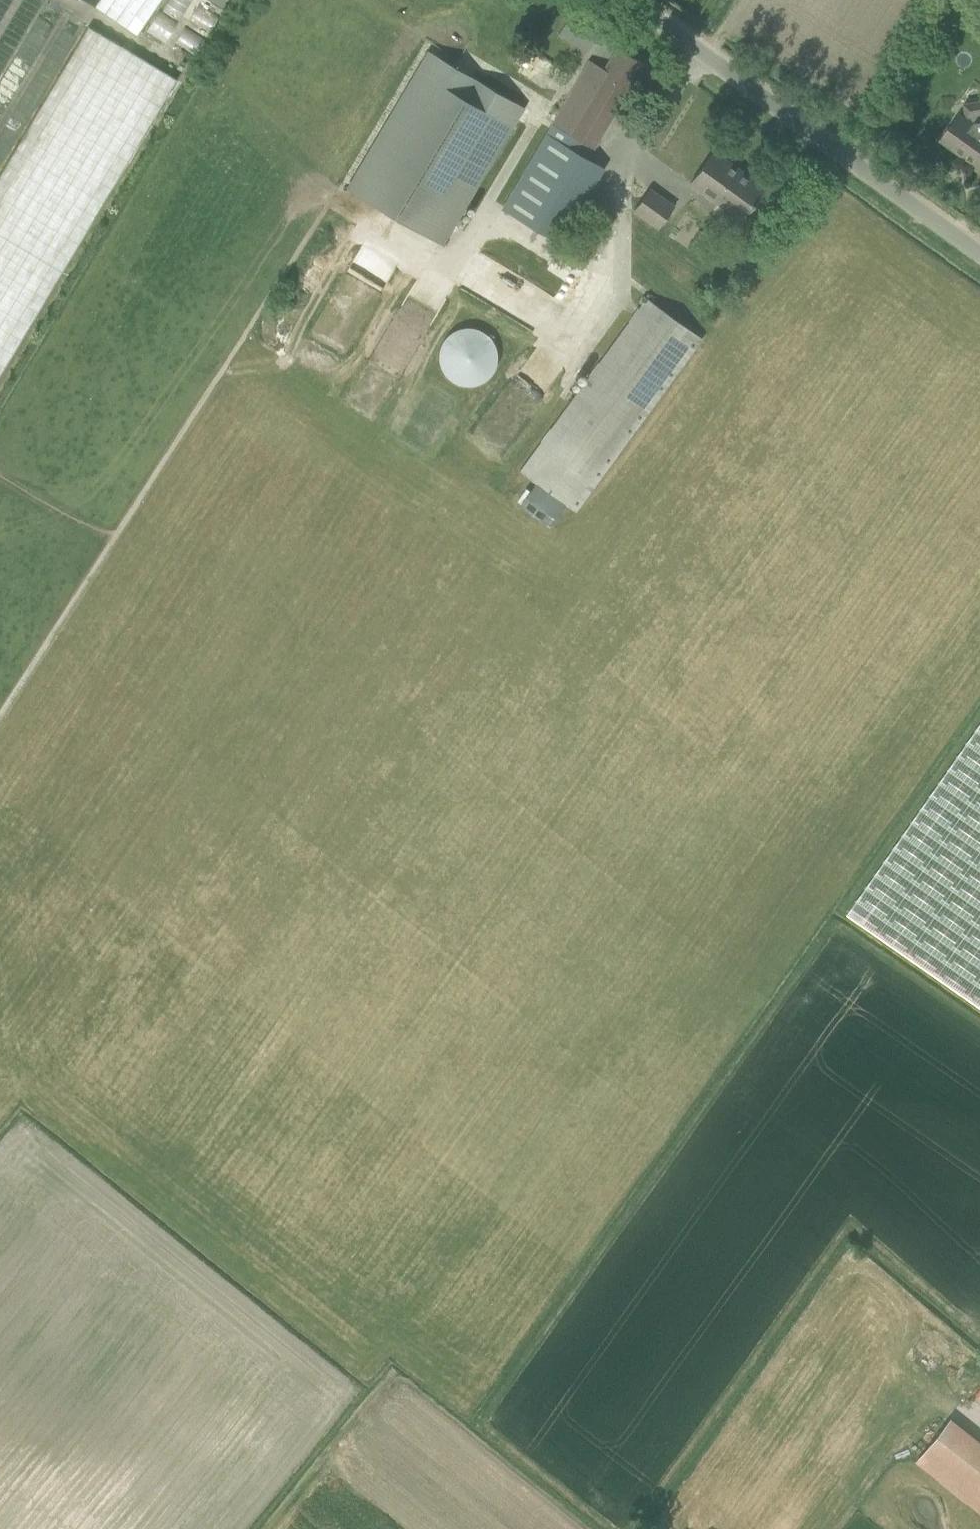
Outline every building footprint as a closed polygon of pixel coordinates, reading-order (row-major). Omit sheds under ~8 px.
[(137,34),(160,0),(87,0),(137,34)] [(559,33),(588,50),(603,25),(574,8),(559,33)] [(177,79),(88,26),(0,173),(0,375),(177,79)] [(617,47),(604,70),(591,62),(554,124),(584,142),(593,147),(643,63),(617,47)] [(372,151),(349,189),(379,207),(440,243),(522,105),(430,51),(372,151)] [(967,123),(958,117),(942,138),(978,164),(976,166),(979,169),(979,98),(963,102),(967,123)] [(554,124),(504,207),(560,241),(595,183),(578,172),(593,147),(584,142),(554,124)] [(741,219),(753,203),(764,187),(713,150),(690,182),(741,219)] [(658,227),(673,206),(649,188),(634,209),(658,227)] [(701,338),(643,296),(640,301),(642,303),(520,470),(536,482),(520,504),(549,526),(566,504),(575,511),(701,338)] [(491,338),(487,333),(479,329),(472,327),(465,327),(455,329),(448,334),(440,344),(438,356),(440,366),(444,375),(455,382),(466,385),(479,383),(488,377),(494,371),(497,363),(497,352),(495,343),(491,338)] [(848,912),(979,1004),(979,723),(848,912)]
